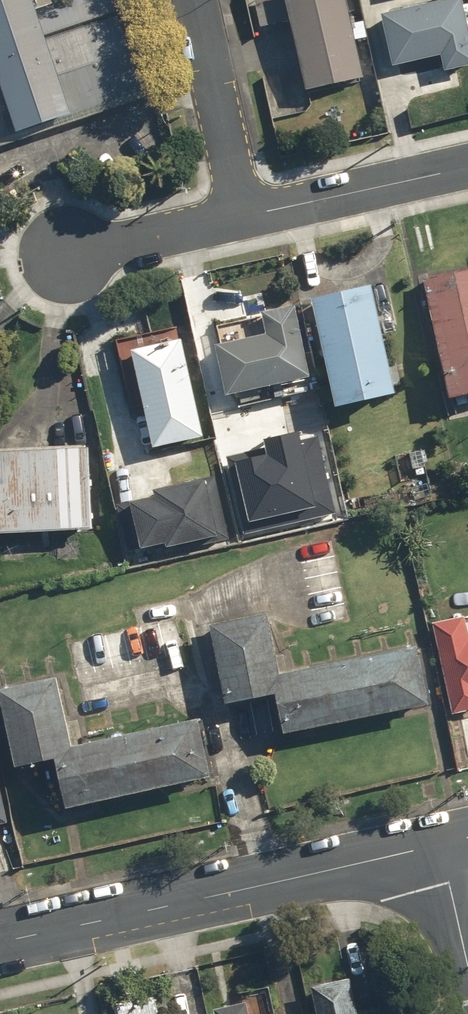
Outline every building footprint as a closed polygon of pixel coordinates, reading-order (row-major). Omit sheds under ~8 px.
[(33,14),(28,0),(0,0),(0,147),(147,97),(124,29),(114,0),(75,0),(33,14)] [(343,0),(253,0),(260,28),(287,22),(304,93),(362,80),(343,0)] [(370,12),(383,64),(419,55),(424,73),(462,60),(448,0),(414,0),(370,12)] [(422,280),(446,400),(467,396),(467,271),(422,280)] [(368,289),(308,302),(332,412),(393,399),(368,289)] [(264,337),(193,351),(204,402),(206,402),(208,415),(245,407),(243,394),(307,381),(291,306),(258,312),(264,337)] [(201,439),(179,341),(128,353),(150,451),(201,439)] [(223,458),(242,535),(338,512),(319,436),(303,440),(300,429),(264,438),(266,447),(223,458)] [(90,533),(86,452),(0,456),(0,537),(90,533)] [(119,506),(130,553),(159,547),(160,554),(227,539),(213,477),(154,491),(155,498),(119,506)] [(172,599),(133,607),(136,623),(86,633),(94,669),(183,651),(172,599)] [(430,624),(450,716),(467,712),(467,615),(430,624)] [(272,697),(279,736),(425,709),(414,651),(277,676),(265,618),(206,629),(221,707),(272,697)] [(59,812),(209,781),(197,723),(71,749),(56,682),(0,694),(0,729),(10,774),(50,766),(59,812)] [(346,978),(306,987),(312,1013),(353,1013),(346,978)] [(152,997),(111,1005),(113,1013),(155,1013),(152,997)] [(243,1001),(209,1008),(211,1013),(246,1013),(243,1001)]
